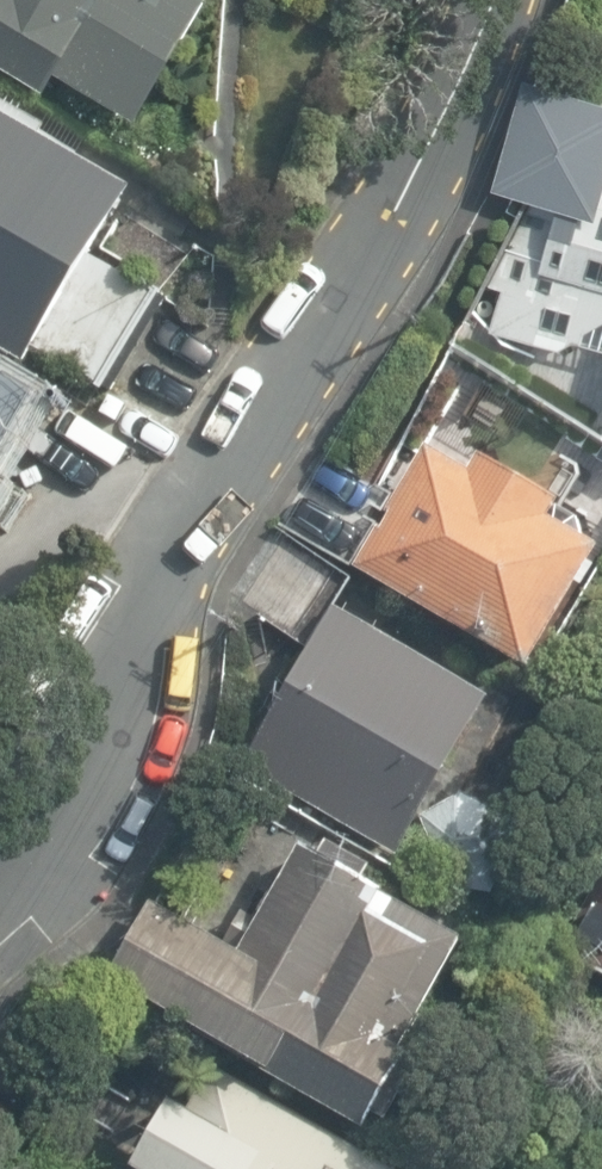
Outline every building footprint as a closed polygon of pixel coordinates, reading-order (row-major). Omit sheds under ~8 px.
[(148,130),(223,0),(0,0),(0,53),(148,130)] [(558,350),(573,340),(601,349),(601,100),(524,77),(492,189),(555,208),(553,217),(532,211),(492,287),(502,291),(491,329),(558,350)] [(0,113),(0,350),(32,368),(153,187),(0,113)] [(0,382),(0,488),(45,408),(0,382)] [(424,443),(353,567),(524,668),(595,544),(546,515),(556,500),(476,454),(467,469),(424,443)] [(488,695),(331,605),(239,764),(396,854),(488,695)] [(220,937),(147,895),(101,976),(360,1125),(403,1052),(396,1048),(460,937),(380,891),(382,888),(363,877),(370,865),(325,839),(317,852),(297,841),(255,914),(239,905),(220,937)] [(601,974),(601,884),(563,952),(601,974)] [(222,1072),(198,1114),(167,1096),(127,1163),(137,1168),(396,1168),(222,1072)]
